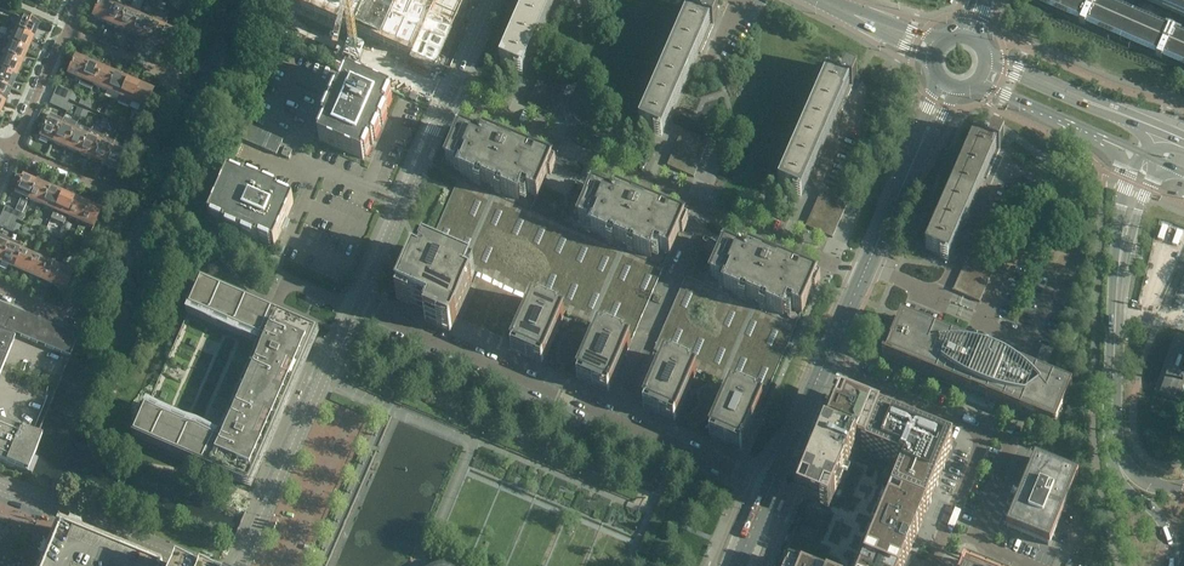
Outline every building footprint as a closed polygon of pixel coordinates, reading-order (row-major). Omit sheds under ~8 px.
[(105,23),(113,6),(100,0),(92,17),(105,23)] [(161,1),(158,0),(155,0),(152,6),(158,9),(161,1)] [(301,9),(436,67),(465,0),(305,0),(301,9)] [(553,0),(529,0),(501,64),(521,73),(553,0)] [(1037,4),(1183,68),(1183,32),(1180,31),(1164,24),(1110,0),(1038,0),(1037,4)] [(1183,20),(1183,0),(1139,0),(1183,20)] [(166,4),(161,1),(158,9),(163,11),(166,4)] [(192,13),(194,8),(187,4),(185,10),(192,13)] [(118,29),(126,12),(113,6),(105,23),(118,29)] [(190,19),(192,13),(185,10),(182,15),(190,19)] [(640,125),(655,132),(654,135),(662,138),(699,53),(701,54),(718,15),(706,10),(703,18),(700,17),(699,19),(688,14),(640,125)] [(131,34),(138,17),(126,12),(118,29),(131,34)] [(144,40),(152,23),(138,17),(131,34),(144,40)] [(21,18),(15,32),(33,39),(38,26),(21,18)] [(157,46),(164,29),(167,23),(154,18),(152,23),(144,40),(157,46)] [(27,52),(33,39),(15,32),(10,29),(5,43),(10,45),(27,52)] [(178,35),(164,29),(157,46),(170,51),(178,35)] [(21,65),(27,52),(10,45),(4,57),(21,65)] [(21,65),(4,57),(0,67),(0,71),(16,78),(21,65)] [(80,80),(87,63),(74,57),(67,74),(80,80)] [(93,86),(100,69),(87,63),(80,80),(78,86),(91,91),(93,86)] [(106,92),(114,74),(100,69),(93,86),(106,92)] [(840,115),(852,87),(857,76),(846,70),(842,79),(839,78),(838,80),(827,75),(779,186),(795,192),(793,195),(801,198),(838,114),(840,115)] [(16,78),(0,71),(0,86),(10,90),(16,78)] [(552,84),(555,77),(543,72),(542,73),(543,73),(540,79),(552,84)] [(119,97),(127,80),(114,74),(106,92),(119,97)] [(332,103),(329,110),(328,109),(324,119),(325,119),(323,123),(326,124),(325,127),(324,126),(319,136),(321,136),(319,140),(363,160),(365,156),(366,156),(370,147),(369,146),(370,144),(373,145),(381,125),(383,126),(387,116),(386,115),(387,111),(385,110),(386,108),(387,108),(391,99),(390,98),(392,94),(348,75),(346,79),(345,78),(340,88),(342,88),(341,91),(338,90),(336,94),(337,95),(334,103),(332,103)] [(569,83),(555,77),(552,84),(566,90),(568,84),(569,84),(569,83)] [(552,84),(540,79),(538,85),(549,91),(552,84)] [(129,108),(139,85),(127,80),(119,97),(117,102),(129,108)] [(566,90),(552,84),(549,91),(563,97),(566,90)] [(153,91),(139,85),(129,108),(138,112),(141,106),(145,109),(153,91)] [(546,97),(549,91),(538,85),(535,92),(546,97)] [(10,90),(0,86),(0,101),(5,103),(10,90)] [(68,100),(71,93),(58,87),(55,94),(68,100)] [(563,97),(549,91),(546,97),(560,103),(563,97)] [(546,97),(535,92),(532,99),(544,104),(546,97)] [(77,95),(74,94),(71,93),(68,100),(74,103),(77,95)] [(64,111),(67,104),(53,97),(50,105),(64,111)] [(84,107),(87,100),(82,97),(79,104),(84,107)] [(560,103),(546,97),(544,104),(557,110),(560,103)] [(544,104),(532,99),(529,105),(528,105),(541,111),(544,104)] [(93,102),(87,100),(84,107),(90,109),(93,102)] [(73,106),(67,104),(64,111),(70,113),(73,106)] [(554,116),(557,110),(544,104),(541,111),(555,117),(555,116),(554,116)] [(79,117),(82,110),(77,108),(74,115),(79,117)] [(110,118),(113,111),(108,109),(105,116),(110,118)] [(88,113),(82,110),(79,117),(85,120),(88,113)] [(118,113),(113,111),(110,118),(115,120),(118,113)] [(105,129),(109,121),(103,119),(100,126),(105,129)] [(53,143),(60,126),(47,120),(40,137),(53,143)] [(114,124),(109,121),(105,129),(111,131),(114,124)] [(140,133),(142,128),(135,124),(133,130),(140,133)] [(245,135),(267,145),(279,150),(284,139),(250,124),(243,140),(245,135)] [(66,149),(73,132),(60,126),(53,143),(66,149)] [(137,138),(140,133),(133,130),(130,135),(137,138)] [(461,130),(446,164),(447,164),(456,168),(457,165),(463,168),(459,175),(466,178),(476,183),(477,180),(483,182),(482,183),(497,190),(498,189),(503,191),(502,194),(519,201),(522,193),(536,199),(538,199),(548,176),(551,178),(556,165),(485,136),(483,140),(461,130)] [(79,154),(86,137),(73,132),(66,149),(79,154)] [(692,145),(695,138),(682,132),(681,133),(682,133),(679,139),(692,145)] [(926,249),(932,252),(941,256),(939,259),(947,262),(984,178),(986,179),(1004,139),(993,134),(989,143),(986,142),(985,144),(975,139),(926,249)] [(92,160),(99,143),(86,137),(79,154),(92,160)] [(104,165),(114,143),(102,138),(99,143),(92,160),(104,165)] [(708,144),(695,138),(692,145),(705,150),(707,144),(708,145),(708,144)] [(692,145),(679,139),(676,146),(689,152),(692,145)] [(128,149),(114,143),(104,165),(118,171),(126,154),(128,149)] [(276,155),(279,150),(267,145),(265,150),(276,155)] [(705,150),(692,145),(689,152),(702,157),(705,150)] [(689,152),(676,146),(673,153),(686,158),(689,152)] [(285,147),(282,156),(289,159),(293,151),(285,147)] [(702,157),(689,152),(686,158),(699,164),(702,157)] [(684,165),(686,158),(673,153),(671,159),(684,165)] [(696,170),(699,164),(686,158),(684,165),(696,170)] [(684,165),(671,159),(668,165),(667,166),(681,172),(684,165)] [(694,177),(696,170),(684,165),(681,172),(694,178),(694,177)] [(294,202),(293,202),(290,200),(290,199),(280,195),(280,196),(277,195),(279,192),(275,191),(275,189),(266,185),(265,186),(259,184),(259,182),(250,178),(249,179),(245,178),(244,180),(242,179),(242,178),(233,174),(232,175),(228,173),(224,184),(223,184),(221,189),(221,190),(216,201),(213,207),(209,217),(213,219),(212,220),(222,225),(223,223),(225,224),(224,227),(228,229),(227,230),(237,234),(237,233),(244,236),(243,237),(253,241),(253,240),(257,242),(258,239),(261,240),(260,241),(270,246),(270,244),(274,246),(282,229),(283,230),(284,227),(278,225),(281,219),(286,222),(287,219),(286,219),(294,202)] [(28,200),(36,183),(22,177),(15,194),(28,200)] [(531,211),(536,199),(522,193),(519,201),(502,194),(503,191),(498,189),(497,190),(482,183),(483,182),(477,180),(476,183),(466,178),(465,182),(459,180),(427,252),(478,274),(534,299),(565,312),(565,313),(600,328),(632,341),(668,257),(654,251),(651,259),(634,251),(635,249),(630,246),(629,247),(614,241),(615,240),(610,237),(608,240),(592,233),(595,225),(590,223),(588,225),(579,221),(579,222),(578,221),(574,230),(531,211)] [(42,206),(49,189),(36,183),(28,200),(42,206)] [(617,194),(615,198),(593,188),(590,195),(593,196),(591,201),(588,200),(578,221),(579,222),(579,221),(588,225),(590,223),(595,225),(592,233),(608,240),(610,237),(615,240),(614,241),(629,247),(630,246),(635,249),(634,251),(651,259),(654,251),(668,257),(670,257),(680,234),(683,235),(689,223),(617,194)] [(54,211),(62,194),(49,189),(42,206),(54,211)] [(821,193),(821,194),(818,200),(831,205),(834,199),(821,193)] [(67,217),(74,200),(62,194),(54,211),(67,217)] [(848,205),(834,199),(831,205),(844,211),(847,205),(848,205)] [(80,222),(87,205),(74,200),(67,217),(80,222)] [(831,205),(818,200),(816,206),(828,212),(831,205)] [(101,211),(87,205),(80,222),(93,228),(101,211)] [(841,218),(844,211),(831,205),(828,212),(841,218)] [(825,219),(828,212),(816,206),(813,213),(825,219)] [(16,220),(19,213),(5,207),(2,214),(16,220)] [(838,224),(841,218),(828,212),(825,219),(838,224)] [(25,215),(19,213),(16,220),(22,223),(25,215)] [(825,219),(813,213),(810,220),(822,225),(825,219)] [(32,227),(35,220),(30,217),(26,225),(32,227)] [(15,224),(1,218),(0,219),(0,226),(12,231),(15,224)] [(835,231),(838,224),(825,219),(822,225),(835,231)] [(41,222),(35,220),(32,227),(37,229),(41,222)] [(819,232),(822,225),(810,220),(807,226),(806,225),(806,226),(819,232)] [(17,233),(20,226),(15,224),(12,231),(17,233)] [(835,231),(822,225),(819,232),(833,238),(833,237),(832,237),(835,231)] [(27,238),(30,230),(25,228),(22,235),(27,238)] [(58,238),(61,231),(55,228),(52,236),(58,238)] [(36,233),(30,230),(27,238),(33,240),(36,233)] [(66,233),(61,231),(58,238),(63,241),(66,233)] [(8,246),(10,240),(0,236),(0,263),(1,263),(8,246)] [(53,249),(56,242),(51,239),(48,246),(53,249)] [(13,269),(21,252),(23,246),(10,240),(8,246),(1,263),(13,269)] [(62,244),(56,242),(53,249),(59,251),(62,244)] [(88,253),(90,248),(83,245),(80,250),(88,253)] [(720,257),(711,279),(712,280),(712,279),(721,283),(722,280),(728,283),(724,291),(741,298),(742,295),(747,297),(747,299),(762,305),(762,304),(768,306),(766,309),(783,316),(787,308),(801,314),(802,315),(812,292),(815,293),(821,281),(749,251),(748,255),(725,246),(722,253),(725,254),(723,259),(720,257)] [(456,323),(478,274),(427,252),(420,249),(399,298),(456,323)] [(85,259),(88,253),(80,250),(78,255),(85,259)] [(26,274),(34,257),(21,252),(13,269),(26,274)] [(39,280),(47,263),(34,257),(26,274),(39,280)] [(978,270),(981,263),(968,257),(968,258),(965,264),(978,270)] [(52,286),(60,269),(47,263),(39,280),(52,286)] [(994,269),(981,263),(978,270),(991,275),(993,269),(994,270),(994,269)] [(975,276),(978,270),(965,264),(963,271),(975,276)] [(73,274),(60,269),(52,286),(66,292),(73,274)] [(991,275),(978,270),(975,276),(988,282),(991,275)] [(972,283),(975,276),(963,271),(960,277),(972,283)] [(988,282),(975,276),(972,283),(985,288),(988,282)] [(970,289),(972,283),(960,277),(957,284),(970,289)] [(795,326),(801,314),(787,308),(783,316),(766,309),(768,306),(762,304),(762,305),(747,299),(747,297),(742,295),(741,298),(724,291),(728,283),(722,280),(721,283),(712,279),(712,280),(711,279),(707,288),(686,279),(654,351),(666,357),(666,356),(697,370),(698,370),(732,385),(733,385),(764,399),(796,326),(795,326)] [(251,487),(306,361),(318,334),(202,283),(187,317),(262,347),(224,437),(150,403),(135,437),(251,487)] [(985,288),(972,283),(970,289),(982,295),(985,288)] [(970,289),(957,284),(954,290),(953,290),(967,296),(970,289)] [(982,295),(970,289),(967,296),(980,302),(980,301),(979,301),(982,295)] [(544,361),(565,313),(565,312),(534,299),(526,317),(525,317),(511,351),(542,365),(544,361)] [(14,343),(9,341),(12,334),(13,334),(21,336),(20,337),(21,338),(21,337),(29,340),(28,341),(29,341),(30,340),(37,343),(36,344),(37,344),(38,343),(45,346),(45,347),(45,348),(46,347),(53,350),(54,351),(54,350),(61,353),(61,354),(62,354),(62,353),(69,356),(69,357),(70,357),(78,337),(53,327),(53,328),(45,325),(46,324),(0,305),(0,377),(14,343)] [(901,318),(885,358),(970,393),(967,400),(984,407),(987,400),(1056,428),(1072,387),(901,318)] [(623,360),(632,341),(600,328),(579,376),(577,380),(609,394),(623,360)] [(1154,393),(1179,402),(1183,389),(1183,340),(1175,337),(1154,393)] [(677,418),(698,370),(697,370),(666,356),(666,357),(660,370),(661,370),(643,409),(674,423),(676,418),(677,418)] [(756,418),(764,399),(733,385),(732,385),(711,434),(710,438),(741,451),(742,447),(743,447),(756,418)] [(850,408),(837,439),(869,453),(910,469),(946,483),(959,451),(850,408)] [(0,422),(0,462),(27,473),(41,439),(0,422)] [(837,439),(805,515),(826,525),(837,530),(869,453),(837,439)] [(1035,458),(1034,460),(1029,473),(1029,474),(1007,528),(1049,545),(1072,491),(1079,476),(1035,458)] [(910,469),(871,565),(911,565),(946,483),(910,469)] [(784,565),(809,565),(826,525),(805,515),(784,565)] [(10,531),(0,527),(0,543),(10,531)] [(64,536),(52,565),(132,565),(64,536)]
